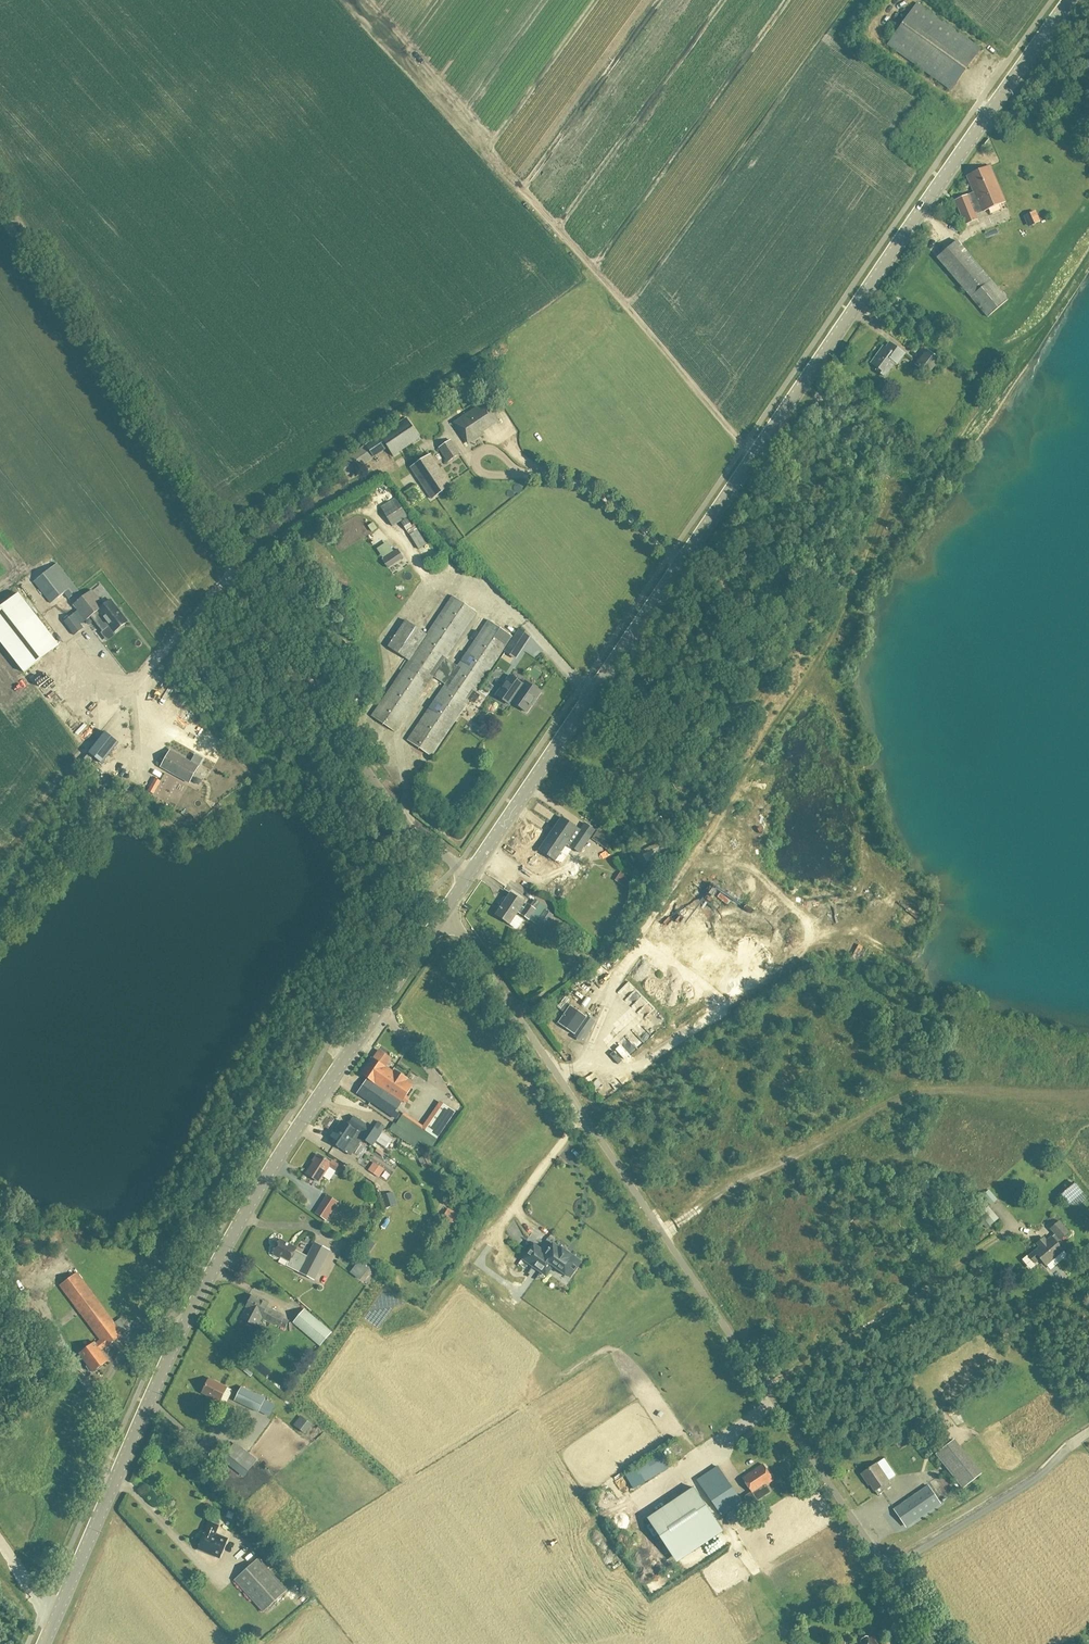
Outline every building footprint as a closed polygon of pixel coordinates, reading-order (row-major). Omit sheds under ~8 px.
[(951,90),(980,49),(917,3),(888,44),(951,90)] [(976,215),(1005,202),(990,166),(967,176),(974,193),(955,200),(966,224),(978,219),(976,215)] [(1031,226),(1042,221),(1038,211),(1027,215),(1031,226)] [(988,317),(1008,299),(957,240),(936,258),(988,317)] [(905,354),(890,343),(886,348),(884,346),(871,363),(881,370),(879,372),(885,376),(895,362),(897,364),(905,354)] [(930,351),(918,366),(928,374),(940,359),(930,351)] [(486,402),(468,414),(455,422),(467,441),(498,420),(486,402)] [(394,456),(420,438),(407,417),(338,463),(347,476),(374,457),(388,448),(394,456)] [(451,440),(439,448),(448,461),(460,453),(451,440)] [(432,499),(452,485),(430,454),(411,467),(432,499)] [(834,480),(843,479),(841,466),(833,467),(834,480)] [(393,526),(408,517),(396,497),(381,507),(393,526)] [(388,568),(403,558),(397,548),(382,559),(388,568)] [(69,599),(74,595),(79,591),(57,562),(33,581),(50,603),(64,593),(69,599)] [(114,632),(128,621),(111,600),(104,605),(92,590),(73,605),(86,620),(91,616),(103,631),(109,626),(114,632)] [(24,672),(26,671),(59,644),(19,593),(0,607),(0,642),(24,672)] [(407,739),(432,756),(472,698),(476,701),(482,694),(477,690),(513,636),(488,619),(457,665),(446,658),(477,612),(452,595),(426,634),(405,619),(387,645),(408,660),(371,715),(396,732),(433,676),(445,684),(407,739)] [(74,635),(85,627),(74,613),(63,621),(74,635)] [(522,645),(513,639),(510,645),(519,651),(522,645)] [(513,668),(521,655),(515,652),(507,665),(513,668)] [(527,712),(541,692),(525,681),(523,684),(510,675),(496,695),(510,704),(512,702),(527,712)] [(362,700),(368,696),(363,688),(357,692),(362,700)] [(105,731),(88,752),(102,763),(119,742),(105,731)] [(161,766),(176,774),(188,781),(197,765),(170,750),(161,766)] [(163,797),(168,788),(160,783),(155,791),(163,797)] [(538,811),(555,820),(558,813),(541,805),(538,811)] [(580,853),(595,830),(585,823),(581,830),(562,817),(540,850),(555,860),(559,853),(565,857),(572,847),(580,853)] [(609,837),(599,833),(597,840),(606,843),(609,837)] [(667,840),(635,855),(641,866),(672,851),(667,840)] [(620,884),(629,890),(636,881),(626,875),(620,884)] [(515,927),(517,927),(518,927),(523,920),(515,915),(518,911),(529,919),(536,909),(529,904),(526,908),(522,906),(525,901),(511,892),(496,914),(515,927)] [(558,1008),(562,1011),(570,1001),(566,998),(558,1008)] [(575,1035),(587,1017),(570,1005),(558,1023),(575,1035)] [(588,1017),(574,1037),(582,1043),(596,1022),(588,1017)] [(370,1102),(371,1101),(392,1071),(372,1058),(351,1089),(370,1102)] [(392,1071),(371,1101),(397,1119),(400,1115),(395,1112),(413,1085),(406,1081),(408,1078),(396,1070),(394,1072),(392,1071)] [(429,1132),(442,1139),(449,1125),(456,1128),(463,1115),(444,1104),(429,1132)] [(329,1140),(352,1154),(362,1138),(373,1145),(382,1131),(368,1123),(367,1124),(354,1116),(348,1125),(341,1120),(329,1140)] [(453,1148),(450,1152),(461,1158),(463,1154),(453,1148)] [(312,1161),(313,1161),(306,1173),(319,1182),(330,1165),(336,1169),(339,1164),(333,1160),(331,1163),(318,1154),(317,1156),(316,1155),(312,1161)] [(1075,1183),(1061,1194),(1069,1203),(1082,1191),(1075,1183)] [(393,1193),(382,1196),(386,1208),(396,1205),(393,1193)] [(339,1201),(329,1195),(317,1213),(327,1220),(339,1201)] [(1046,1265),(1055,1257),(1059,1262),(1068,1255),(1056,1242),(1059,1239),(1060,1240),(1069,1232),(1059,1221),(1050,1229),(1055,1234),(1047,1241),(1046,1241),(1044,1240),(1042,1241),(1040,1242),(1039,1244),(1040,1246),(1040,1247),(1030,1256),(1036,1263),(1041,1259),(1046,1265)] [(285,1265),(311,1278),(322,1256),(311,1251),(308,1258),(293,1250),(295,1247),(279,1238),(272,1251),(274,1252),(273,1253),(278,1256),(279,1255),(288,1259),(285,1265)] [(546,1274),(553,1265),(570,1276),(580,1261),(562,1248),(561,1250),(553,1244),(550,1248),(549,1247),(548,1249),(549,1249),(546,1253),(534,1245),(524,1259),(534,1266),(536,1263),(543,1268),(541,1271),(546,1274)] [(511,1256),(508,1260),(518,1267),(520,1264),(511,1256)] [(101,1350),(123,1334),(115,1323),(78,1272),(60,1285),(100,1340),(96,1343),(95,1342),(79,1353),(88,1365),(86,1366),(90,1371),(91,1370),(92,1371),(108,1360),(101,1350)] [(256,1322),(259,1316),(280,1326),(284,1316),(266,1307),(268,1302),(259,1298),(259,1299),(252,1295),(246,1307),(247,1307),(243,1315),(241,1319),(254,1326),(256,1322)] [(332,1331),(312,1314),(300,1327),(320,1344),(332,1331)] [(220,1401),(227,1387),(209,1378),(202,1393),(220,1401)] [(258,1412),(265,1398),(242,1387),(235,1401),(258,1412)] [(304,1432),(311,1424),(301,1416),(294,1424),(304,1432)] [(963,1489),(981,1475),(954,1440),(936,1454),(963,1489)] [(676,1446),(680,1452),(686,1448),(682,1442),(676,1446)] [(226,1463),(242,1476),(248,1469),(231,1456),(226,1463)] [(691,1474),(702,1465),(699,1461),(687,1469),(691,1474)] [(766,1485),(773,1480),(763,1464),(742,1478),(757,1501),(771,1492),(766,1485)] [(891,1487),(888,1482),(876,1464),(861,1474),(866,1482),(867,1481),(877,1496),(891,1487)] [(721,1515),(742,1501),(719,1466),(697,1481),(721,1515)] [(718,1524),(693,1487),(648,1518),(672,1555),(718,1524)] [(941,1506),(929,1487),(893,1510),(905,1528),(941,1506)] [(206,1529),(198,1549),(220,1557),(228,1537),(215,1533),(219,1525),(209,1521),(206,1529)] [(234,1580),(263,1612),(287,1590),(258,1558),(234,1580)]
